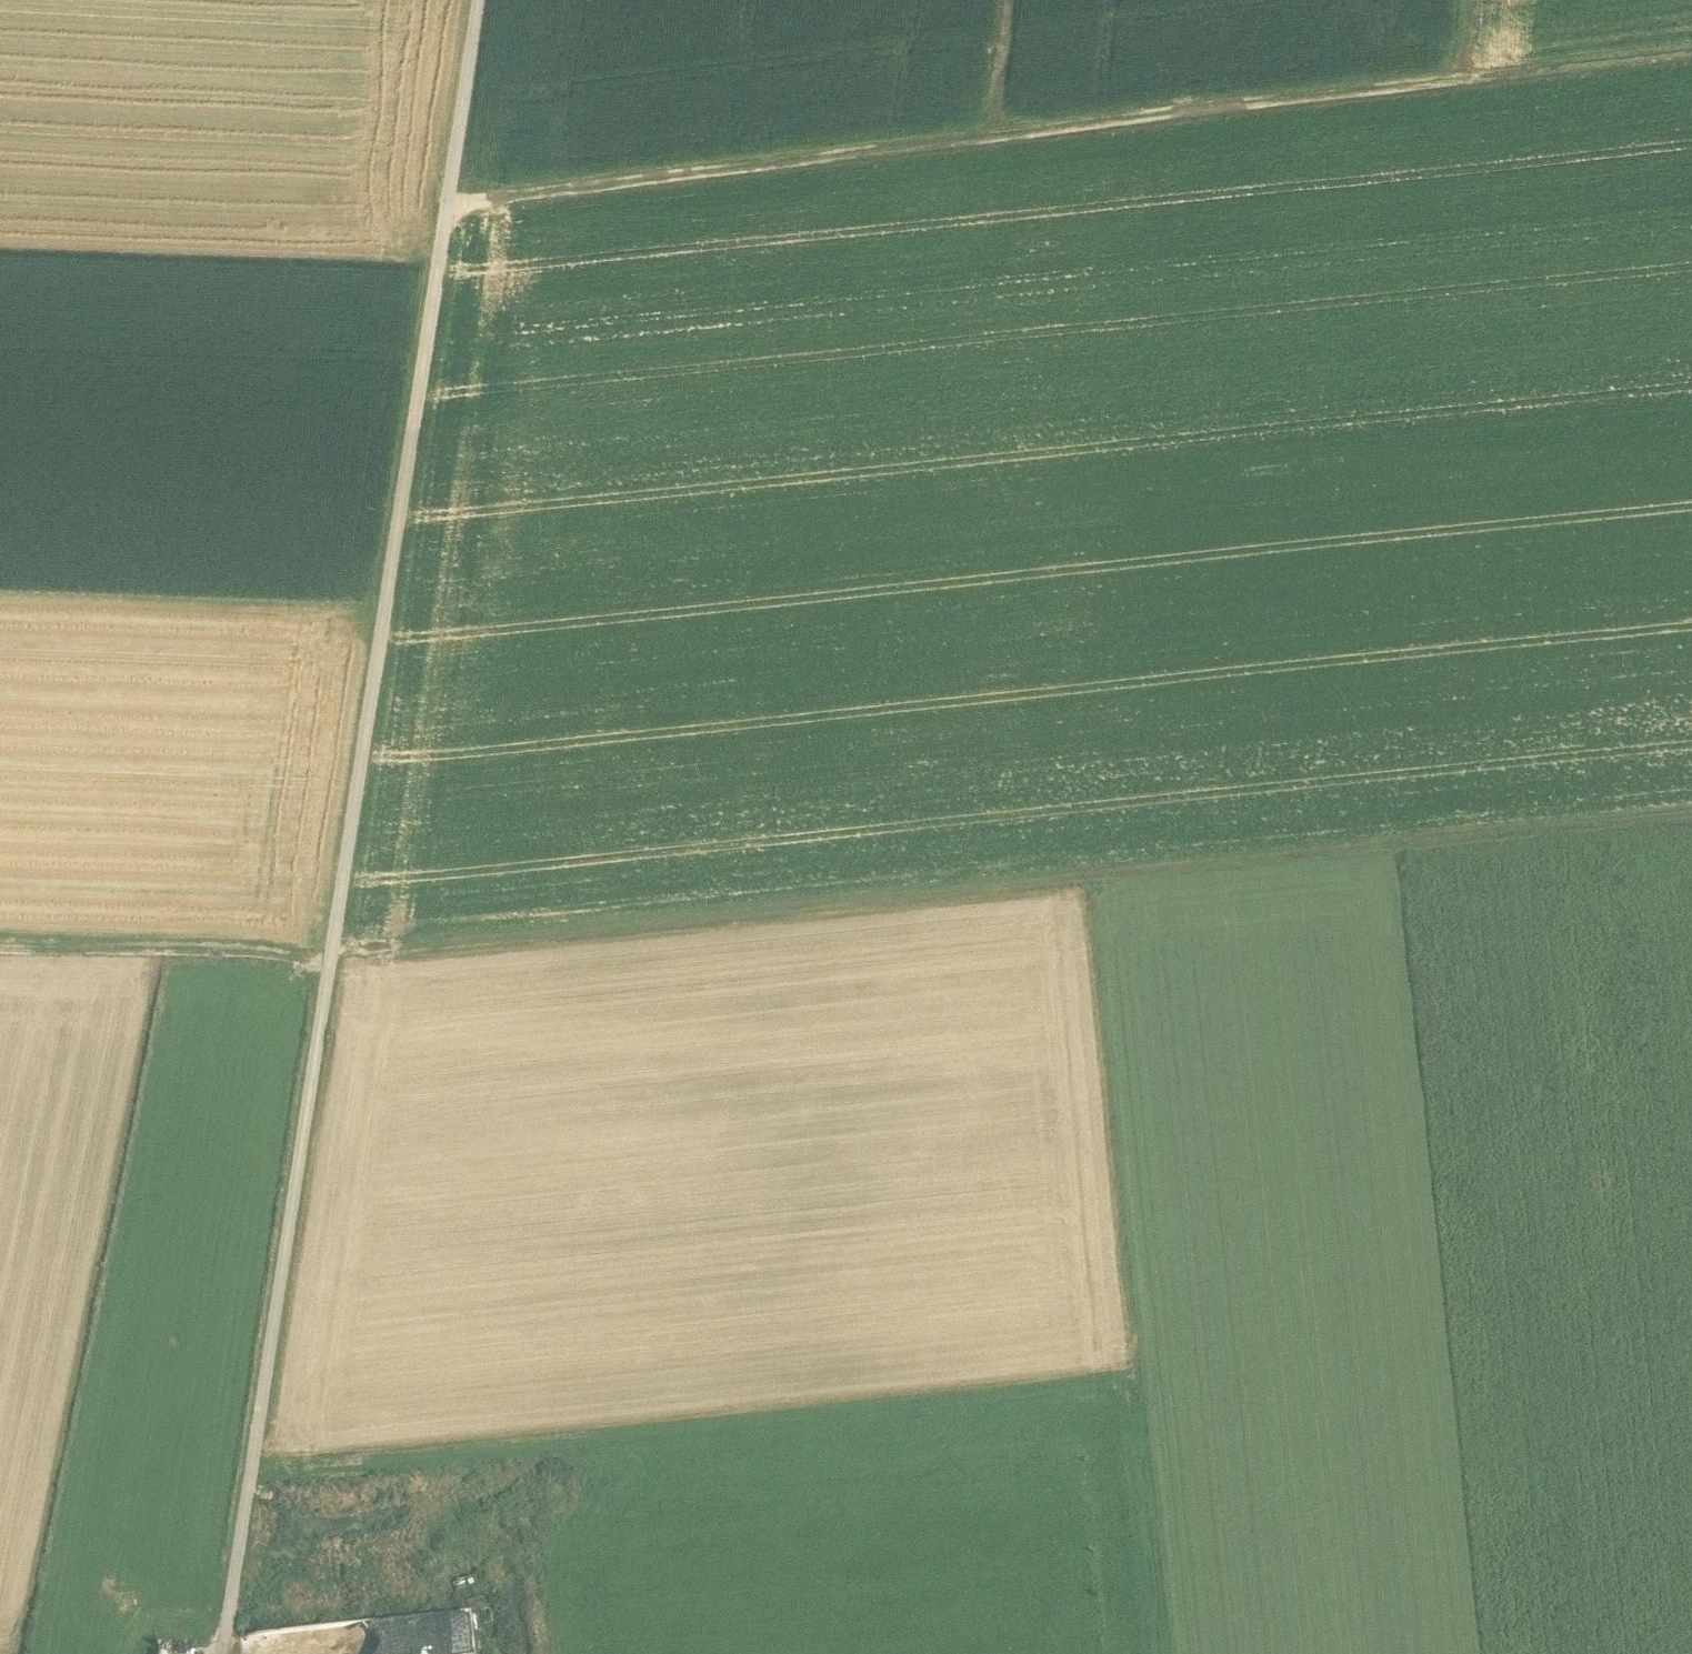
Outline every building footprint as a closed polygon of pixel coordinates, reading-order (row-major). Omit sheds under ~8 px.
[(415,1653),(474,1653),(471,1614),(404,1619),(406,1636),(414,1636),(415,1653)]
